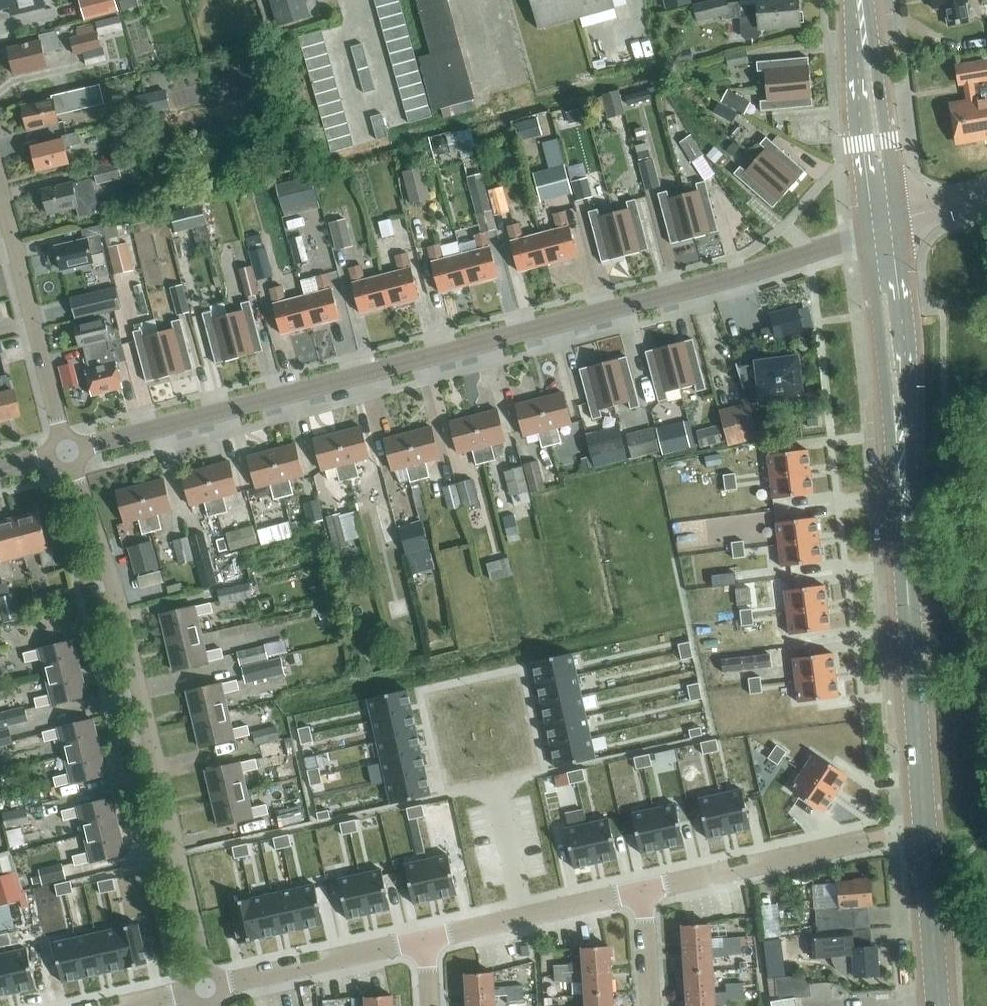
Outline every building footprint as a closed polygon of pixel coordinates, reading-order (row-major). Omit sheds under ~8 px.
[(10,7),(12,15),(45,7),(43,0),(0,0),(0,9),(10,7)] [(85,18),(117,9),(115,0),(80,0),(85,18)] [(310,17),(305,0),(271,0),(279,26),(310,17)] [(429,46),(459,38),(448,0),(416,0),(429,46)] [(572,0),(530,0),(538,29),(577,18),(572,0)] [(577,18),(615,7),(613,0),(572,0),(577,18)] [(740,5),(740,1),(728,2),(728,0),(710,0),(693,4),(697,21),(722,15),(723,18),(740,17),(741,36),(745,39),(758,38),(762,34),(761,28),(801,25),(798,0),(761,0),(757,0),(757,4),(740,5)] [(934,8),(945,6),(949,25),(969,21),(966,2),(968,2),(967,0),(933,0),(934,8)] [(400,1),(377,7),(380,19),(403,12),(400,1)] [(403,12),(380,19),(383,30),(406,24),(403,12)] [(105,32),(121,28),(118,17),(96,23),(98,30),(94,31),(93,25),(77,29),(78,35),(71,36),(75,55),(86,52),(87,60),(111,54),(105,32)] [(406,24),(383,30),(387,42),(410,35),(406,24)] [(322,29),(299,36),(302,48),(326,41),(322,29)] [(40,40),(8,48),(14,74),(47,66),(44,53),(60,49),(56,30),(39,34),(40,40)] [(410,35),(387,42),(390,53),(413,47),(410,35)] [(476,99),(459,38),(429,46),(431,54),(420,57),(435,110),(442,108),(444,117),(478,107),(476,99)] [(326,41),(302,48),(306,59),(329,53),(326,41)] [(363,43),(351,46),(358,69),(369,66),(363,43)] [(413,47),(390,53),(393,65),(416,58),(413,47)] [(636,66),(652,65),(648,47),(633,50),(636,66)] [(694,60),(691,47),(675,52),(678,64),(694,60)] [(749,62),(746,49),(726,54),(729,67),(749,62)] [(329,53),(306,59),(309,71),(332,64),(329,53)] [(765,71),(766,85),(811,81),(808,57),(757,61),(758,71),(765,71)] [(416,58),(393,65),(396,76),(419,70),(416,58)] [(985,79),(986,79),(986,61),(958,66),(961,83),(965,83),(968,101),(951,104),(958,142),(986,137),(986,89),(985,79)] [(332,64),(309,71),(312,82),(335,76),(332,64)] [(369,66),(358,69),(364,93),(376,89),(369,66)] [(419,70),(396,76),(399,88),(423,82),(419,70)] [(335,76),(312,82),(315,94),(339,87),(335,76)] [(813,106),(811,81),(766,85),(767,100),(760,100),(761,110),(813,106)] [(423,82),(399,88),(403,100),(426,93),(423,82)] [(28,130),(59,122),(57,114),(104,103),(99,84),(52,95),(53,99),(22,106),(28,130)] [(339,87),(315,94),(319,106),(342,99),(339,87)] [(751,102),(728,89),(721,101),(744,114),(751,102)] [(625,114),(619,90),(602,94),(608,118),(625,114)] [(137,99),(141,114),(170,107),(166,92),(137,99)] [(426,93),(403,100),(406,111),(429,105),(426,93)] [(670,98),(662,103),(667,111),(675,106),(670,98)] [(342,99),(319,106),(322,117),(345,111),(342,99)] [(733,122),(738,112),(718,102),(713,112),(733,122)] [(429,105),(406,111),(409,123),(432,116),(429,105)] [(580,106),(567,109),(570,123),(584,120),(580,106)] [(345,111),(322,117),(325,129),(348,122),(345,111)] [(382,113),(371,116),(377,139),(389,136),(382,113)] [(677,113),(667,115),(669,125),(679,123),(677,113)] [(514,124),(518,138),(541,132),(537,118),(514,124)] [(348,122),(325,129),(328,140),(352,134),(348,122)] [(741,130),(737,127),(731,133),(735,136),(741,130)] [(646,139),(643,128),(634,130),(637,142),(646,139)] [(66,147),(80,144),(77,132),(62,136),(63,139),(32,147),(38,170),(69,163),(66,147)] [(352,134),(328,140),(332,152),(355,145),(352,134)] [(707,161),(690,135),(679,142),(696,170),(707,161)] [(765,149),(756,160),(789,189),(805,171),(766,136),(760,144),(765,149)] [(639,159),(650,156),(646,141),(635,144),(639,159)] [(734,143),(728,149),(733,154),(740,148),(734,143)] [(724,155),(715,147),(707,156),(716,164),(724,155)] [(661,185),(654,158),(639,162),(646,189),(661,185)] [(789,189),(756,160),(746,171),(740,166),(734,173),(773,208),(789,189)] [(97,183),(121,178),(118,162),(94,168),(97,183)] [(573,192),(565,164),(533,173),(541,201),(573,192)] [(431,199),(423,166),(403,171),(411,204),(431,199)] [(493,215),(482,172),(467,176),(478,219),(493,215)] [(318,201),(311,175),(276,184),(283,210),(318,201)] [(593,196),(588,176),(571,181),(576,201),(593,196)] [(80,217),(99,213),(92,180),(81,183),(81,181),(73,183),(42,190),(48,213),(77,207),(80,217)] [(698,190),(684,194),(695,237),(719,231),(706,181),(696,183),(698,190)] [(510,210),(503,186),(488,190),(495,214),(510,210)] [(695,237),(684,194),(669,197),(668,190),(658,193),(671,243),(695,237)] [(628,208),(614,212),(625,255),(649,249),(636,199),(626,201),(628,208)] [(207,225),(202,204),(170,211),(175,232),(207,225)] [(625,255),(614,212),(600,216),(598,209),(589,211),(602,261),(625,255)] [(577,256),(570,226),(569,226),(565,211),(553,214),(557,229),(540,234),(548,263),(577,256)] [(392,217),(379,221),(383,236),(396,233),(392,217)] [(344,218),(329,222),(335,247),(351,243),(344,218)] [(130,219),(103,226),(108,246),(126,241),(134,239),(130,219)] [(548,263),(540,234),(523,238),(519,223),(507,226),(511,241),(519,271),(548,263)] [(94,266),(106,263),(100,237),(104,236),(101,224),(81,229),(84,240),(56,246),(61,270),(93,262),(94,266)] [(490,247),(486,231),(474,235),(478,250),(461,254),(469,284),(498,276),(490,247)] [(296,264),(308,261),(301,236),(289,239),(296,264)] [(133,270),(126,241),(108,246),(115,275),(133,270)] [(469,284),(461,254),(444,259),(440,244),(428,247),(432,262),(439,292),(469,284)] [(274,276),(266,246),(249,250),(256,280),(274,276)] [(399,271),(382,275),(390,305),(419,297),(411,267),(411,268),(407,252),(395,255),(399,271)] [(390,305),(382,275),(365,280),(361,264),(349,268),(353,283),(352,283),(360,313),(390,305)] [(247,296),(258,293),(251,266),(239,269),(247,296)] [(320,292),(303,296),(310,326),(340,318),(332,288),(328,273),(316,276),(320,292)] [(188,311),(181,285),(171,287),(178,314),(188,311)] [(310,326),(303,296),(285,301),(281,285),(270,288),(274,304),(273,304),(281,334),(310,326)] [(91,301),(94,315),(121,308),(117,295),(91,301)] [(242,310),(228,314),(239,357),(263,351),(250,300),(240,303),(242,310)] [(799,313),(798,309),(770,316),(772,320),(773,328),(762,331),(766,348),(778,345),(777,339),(804,332),(799,313)] [(239,357),(228,314),(214,317),(212,310),(202,313),(216,363),(239,357)] [(151,313),(141,316),(144,327),(154,324),(151,313)] [(119,330),(108,332),(105,318),(75,325),(80,346),(83,346),(107,340),(110,352),(111,351),(110,350),(123,347),(119,330)] [(173,328),(159,332),(170,375),(194,369),(181,319),(171,321),(173,328)] [(170,375),(159,332),(144,336),(143,329),(133,331),(146,381),(170,375)] [(693,338),(669,345),(681,388),(695,384),(697,391),(706,389),(693,338)] [(119,362),(116,350),(111,352),(111,351),(110,352),(107,340),(83,346),(89,369),(85,370),(92,395),(123,387),(117,362),(119,362)] [(681,388),(669,345),(645,351),(659,401),(668,399),(667,392),(681,388)] [(627,356),(603,362),(615,405),(629,402),(631,409),(640,406),(627,356)] [(802,397),(797,357),(757,362),(738,365),(737,363),(736,363),(743,389),(745,388),(744,387),(760,385),(762,402),(802,397)] [(615,405),(603,362),(579,368),(593,419),(602,416),(600,409),(615,405)] [(66,364),(57,366),(60,380),(70,378),(66,364)] [(0,378),(0,419),(18,415),(11,389),(11,390),(8,378),(6,378),(5,375),(0,376),(0,377),(0,378)] [(563,392),(539,398),(552,445),(562,442),(558,427),(571,423),(563,392)] [(552,445),(539,398),(516,404),(524,436),(538,432),(542,448),(552,445)] [(759,437),(753,417),(742,420),(737,405),(719,409),(729,445),(759,437)] [(497,409),(474,415),(486,462),(496,460),(495,458),(503,457),(504,441),(506,441),(497,409)] [(486,462),(474,415),(450,422),(458,453),(472,449),(476,465),(486,462)] [(690,447),(684,421),(657,427),(663,454),(690,447)] [(620,425),(587,434),(587,437),(588,441),(592,455),(596,467),(610,464),(625,460),(629,459),(620,425)] [(718,425),(697,431),(701,447),(722,442),(718,425)] [(361,426),(337,432),(350,479),(373,473),(369,458),(361,426)] [(432,426),(408,433),(420,479),(430,477),(426,461),(440,458),(432,426)] [(660,449),(654,426),(626,433),(631,456),(660,449)] [(350,479),(337,432),(314,439),(322,470),(336,466),(340,482),(350,479)] [(420,479),(408,433),(384,439),(392,470),(406,467),(410,482),(420,479)] [(588,441),(587,437),(573,440),(578,458),(592,455),(588,441)] [(295,444),(272,450),(284,497),(294,494),(290,479),(304,475),(295,444)] [(808,449),(768,454),(771,476),(811,471),(808,449)] [(284,497),(272,450),(248,456),(256,487),(270,484),(274,499),(284,497)] [(591,455),(581,458),(584,469),(594,467),(591,455)] [(546,488),(539,459),(524,463),(531,492),(546,488)] [(230,461),(206,467),(218,514),(228,511),(224,496),(238,492),(230,461)] [(529,490),(522,465),(504,470),(510,495),(511,495),(514,505),(530,501),(528,490),(529,490)] [(218,514),(206,467),(182,473),(190,505),(204,501),(208,517),(218,514)] [(811,471),(771,476),(773,498),(814,493),(811,471)] [(735,473),(723,474),(724,482),(736,481),(735,473)] [(164,478),(140,485),(152,531),(162,529),(158,513),(172,510),(164,478)] [(480,502),(474,478),(456,482),(463,506),(480,502)] [(420,479),(410,482),(415,501),(425,498),(420,479)] [(736,481),(724,482),(725,490),(737,489),(736,481)] [(462,507),(456,483),(443,486),(449,510),(462,507)] [(152,531),(140,485),(116,491),(124,522),(138,519),(142,534),(152,531)] [(317,500),(306,503),(311,523),(322,520),(317,500)] [(399,538),(389,502),(376,505),(385,542),(399,538)] [(38,511),(14,518),(24,555),(40,551),(44,567),(55,564),(51,547),(48,548),(38,511)] [(350,545),(341,512),(325,516),(335,550),(350,545)] [(514,514),(503,517),(507,534),(519,531),(514,514)] [(817,517),(776,522),(779,544),(820,539),(817,517)] [(14,518),(0,521),(0,560),(0,573),(1,578),(13,575),(9,559),(24,555),(14,518)] [(433,560),(422,519),(398,526),(409,566),(433,560)] [(289,522),(277,525),(280,539),(293,536),(289,522)] [(252,526),(226,533),(231,550),(257,543),(252,526)] [(213,564),(204,532),(189,536),(198,568),(213,564)] [(194,560),(188,536),(173,540),(179,564),(194,560)] [(224,537),(216,540),(219,552),(227,550),(224,537)] [(820,539),(779,544),(782,566),(822,561),(820,539)] [(744,540),(732,542),(733,550),(745,548),(744,540)] [(160,568),(152,541),(131,547),(138,574),(160,568)] [(745,548),(733,550),(734,558),(746,556),(745,548)] [(508,559),(487,565),(491,580),(513,575),(508,559)] [(732,581),(775,579),(774,563),(731,565),(732,581)] [(252,597),(249,582),(217,590),(221,604),(252,597)] [(825,584),(785,590),(788,612),(828,607),(825,584)] [(12,593),(0,596),(0,605),(4,619),(18,616),(12,593)] [(402,600),(390,604),(390,605),(393,615),(406,612),(402,600)] [(161,614),(167,642),(202,634),(198,616),(213,612),(211,603),(195,606),(161,614)] [(828,607),(788,612),(790,634),(831,629),(828,607)] [(752,608),(740,609),(741,618),(753,616),(752,608)] [(330,609),(319,613),(324,624),(335,620),(330,609)] [(753,616),(741,618),(742,625),(754,624),(753,616)] [(206,652),(202,634),(167,642),(174,670),(208,662),(208,661),(224,657),(222,648),(206,652)] [(42,658),(46,676),(81,668),(74,640),(39,648),(39,649),(24,653),(26,662),(42,658)] [(690,641),(678,643),(680,651),(692,649),(690,641)] [(268,658),(265,645),(238,651),(240,664),(268,658)] [(694,657),(692,649),(680,651),(682,659),(694,657)] [(772,651),(724,656),(725,671),(772,666),(772,651)] [(572,652),(533,661),(537,683),(577,674),(572,652)] [(834,652),(793,658),(796,680),(836,675),(834,652)] [(298,654),(288,656),(290,664),(300,661),(298,654)] [(282,671),(278,657),(242,666),(245,680),(282,671)] [(87,695),(81,668),(46,676),(50,694),(35,698),(37,707),(53,703),(53,704),(87,695)] [(577,674),(537,683),(542,704),(582,695),(577,674)] [(836,675),(796,680),(799,702),(839,697),(836,675)] [(761,676),(749,677),(750,685),(762,684),(761,676)] [(187,691),(193,719),(228,711),(224,693),(239,689),(237,680),(222,683),(187,691)] [(699,682),(688,685),(689,693),(701,690),(699,682)] [(762,684),(750,685),(751,693),(763,692),(762,684)] [(408,689),(368,698),(373,720),(412,711),(408,689)] [(703,698),(701,690),(689,693),(691,700),(703,698)] [(582,695),(542,704),(547,724),(586,716),(582,695)] [(25,706),(0,711),(0,723),(1,727),(28,722),(25,706)] [(232,729),(228,711),(193,719),(200,747),(235,739),(235,738),(250,735),(248,725),(232,729)] [(412,711),(373,720),(377,740),(417,732),(412,711)] [(586,716),(547,724),(551,745),(591,736),(586,716)] [(61,737),(65,755),(100,747),(93,719),(58,727),(58,728),(43,732),(45,741),(61,737)] [(280,739),(276,725),(253,731),(256,744),(260,743),(260,745),(280,740),(280,739)] [(312,733),(310,725),(298,728),(300,736),(312,733)] [(701,726),(689,729),(691,737),(703,734),(701,726)] [(6,730),(0,731),(0,747),(10,744),(6,730)] [(417,732),(377,740),(382,761),(422,752),(417,732)] [(313,741),(312,733),(300,736),(302,744),(313,741)] [(591,736),(551,745),(556,767),(596,758),(591,736)] [(297,755),(293,737),(285,739),(289,757),(297,755)] [(717,738),(709,740),(711,752),(719,750),(717,738)] [(711,752),(709,740),(701,742),(703,754),(711,752)] [(777,744),(773,751),(783,757),(787,751),(777,744)] [(106,774),(100,747),(65,755),(69,773),(54,777),(56,786),(72,783),(106,774)] [(773,751),(768,757),(778,764),(783,757),(773,751)] [(422,752),(382,761),(386,782),(426,773),(422,752)] [(815,752),(802,771),(836,793),(849,775),(815,752)] [(653,765),(650,753),(642,755),(645,767),(653,765)] [(319,767),(316,754),(304,757),(307,769),(319,767)] [(645,767),(642,755),(634,757),(637,769),(645,767)] [(205,770),(212,798),(247,790),(243,772),(258,768),(256,759),(240,762),(205,770)] [(685,766),(688,794),(705,792),(703,765),(685,766)] [(321,775),(319,767),(307,769),(309,777),(321,775)] [(583,768),(575,770),(578,782),(586,780),(583,768)] [(578,782),(575,770),(567,772),(570,783),(578,782)] [(802,771),(790,789),(824,812),(836,793),(802,771)] [(426,773),(386,782),(391,803),(431,795),(426,773)] [(323,783),(321,775),(309,777),(311,785),(323,783)] [(54,777),(42,780),(45,789),(56,786),(54,777)] [(742,788),(721,793),(730,833),(751,828),(742,788)] [(251,808),(247,790),(212,798),(219,826),(253,818),(253,817),(269,814),(266,804),(251,808)] [(721,793),(699,798),(708,838),(730,833),(721,793)] [(119,825),(116,814),(112,798),(77,806),(78,807),(62,811),(64,820),(80,816),(84,834),(119,825)] [(676,803),(654,808),(663,848),(685,843),(676,803)] [(302,820),(299,804),(275,810),(279,825),(302,820)] [(425,816),(422,804),(415,806),(417,818),(425,816)] [(417,818),(415,806),(407,807),(409,819),(417,818)] [(30,822),(26,807),(3,812),(6,827),(30,822)] [(654,808),(632,813),(641,853),(663,848),(654,808)] [(331,817),(329,809),(317,812),(319,820),(331,817)] [(609,818),(587,823),(596,863),(618,858),(609,818)] [(358,831),(356,819),(348,821),(350,832),(358,831)] [(350,832),(348,821),(340,822),(343,834),(350,832)] [(587,823),(566,828),(574,868),(596,863),(587,823)] [(126,853),(119,825),(84,834),(89,852),(73,856),(75,865),(91,861),(91,862),(126,853)] [(19,830),(7,833),(10,848),(23,845),(19,830)] [(292,845),(289,833),(281,835),(284,847),(292,845)] [(284,847),(281,835),(273,837),(276,849),(284,847)] [(251,855),(248,843),(240,844),(243,856),(251,855)] [(243,856),(240,844),(232,846),(235,858),(243,856)] [(10,851),(0,854),(0,912),(0,913),(10,910),(8,903),(20,900),(22,907),(28,905),(25,889),(22,890),(10,851)] [(448,854),(427,859),(435,899),(457,894),(448,854)] [(427,859),(405,864),(414,903),(435,899),(427,859)] [(66,877),(63,863),(39,868),(42,882),(66,877)] [(382,869),(360,874),(369,913),(391,908),(382,869)] [(120,892),(133,888),(137,904),(153,899),(145,873),(117,881),(120,892)] [(360,874),(338,879),(347,918),(369,913),(360,874)] [(116,889),(114,878),(106,879),(108,891),(116,889)] [(108,891),(106,879),(98,881),(100,893),(108,891)] [(71,880),(63,882),(65,894),(73,892),(71,880)] [(811,933),(811,934),(847,931),(845,915),(853,915),(852,906),(872,905),(870,880),(838,882),(840,907),(816,908),(818,932),(811,933)] [(65,894),(63,882),(55,884),(58,895),(65,894)] [(315,884),(293,888),(302,928),(324,923),(315,884)] [(293,888),(273,893),(282,933),(302,928),(293,888)] [(273,893),(252,898),(261,937),(282,933),(273,893)] [(252,898),(230,902),(239,942),(261,937),(252,898)] [(789,932),(784,900),(769,902),(774,934),(789,932)] [(138,923),(117,928),(125,968),(147,963),(138,923)] [(711,947),(710,923),(682,925),(684,949),(711,947)] [(117,928),(96,932),(105,972),(125,968),(117,928)] [(12,943),(10,931),(2,933),(4,945),(12,943)] [(847,931),(811,934),(812,957),(835,955),(835,957),(835,959),(836,960),(836,962),(837,963),(837,965),(838,966),(839,968),(840,969),(841,970),(842,971),(844,972),(845,973),(846,974),(848,974),(849,975),(851,975),(853,976),(854,976),(856,976),(856,977),(878,975),(876,946),(854,948),(854,942),(848,942),(847,931)] [(96,932),(75,937),(84,977),(105,972),(96,932)] [(740,945),(739,936),(723,937),(724,946),(740,945)] [(75,937),(54,942),(62,982),(84,977),(75,937)] [(778,946),(778,937),(768,938),(769,947),(778,946)] [(713,970),(712,957),(725,956),(725,954),(741,953),(740,945),(724,946),(711,947),(684,949),(685,972),(713,970)] [(570,963),(554,965),(555,973),(571,972),(583,971),(611,969),(610,946),(605,946),(582,948),(583,962),(570,962),(570,963)] [(27,948),(5,953),(14,992),(36,988),(27,948)] [(0,954),(0,995),(14,992),(5,953),(0,954)] [(611,969),(583,971),(584,980),(585,994),(613,992),(611,969)] [(715,993),(715,992),(713,970),(685,972),(687,995),(715,993)] [(484,973),(465,974),(467,997),(495,995),(493,972),(484,973)] [(572,980),(571,972),(555,973),(555,981),(572,980)] [(810,996),(809,975),(776,978),(777,999),(810,996)] [(726,983),(727,991),(727,993),(744,991),(743,982),(726,983)] [(523,984),(506,985),(506,986),(507,994),(524,993),(523,985),(523,984)] [(715,1004),(728,1003),(728,1000),(745,999),(744,991),(727,993),(727,991),(715,992),(715,993),(687,995),(688,1005),(716,1005),(715,1004)] [(613,992),(585,994),(586,1005),(614,1005),(613,992)] [(525,1002),(524,994),(524,993),(507,994),(507,995),(507,1003),(525,1002)] [(393,995),(392,995),(365,997),(366,1005),(393,1005),(393,995)] [(467,997),(467,1005),(495,1005),(495,996),(495,995),(467,997)] [(771,999),(772,1005),(797,1005),(795,997),(777,999),(771,999)]
